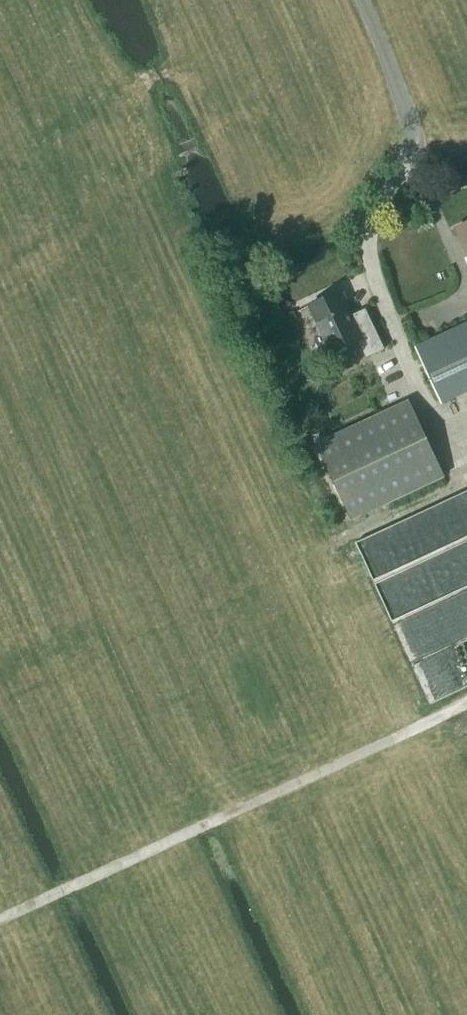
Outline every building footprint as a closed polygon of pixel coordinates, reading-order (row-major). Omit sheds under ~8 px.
[(456,230),(466,254),(466,224),(456,230)] [(351,316),(340,292),(309,306),(331,354),(359,342),(367,358),(385,350),(366,309),(351,316)] [(466,391),(466,325),(416,348),(441,403),(466,391)] [(352,521),(389,503),(443,478),(408,402),(316,444),(352,521)]
